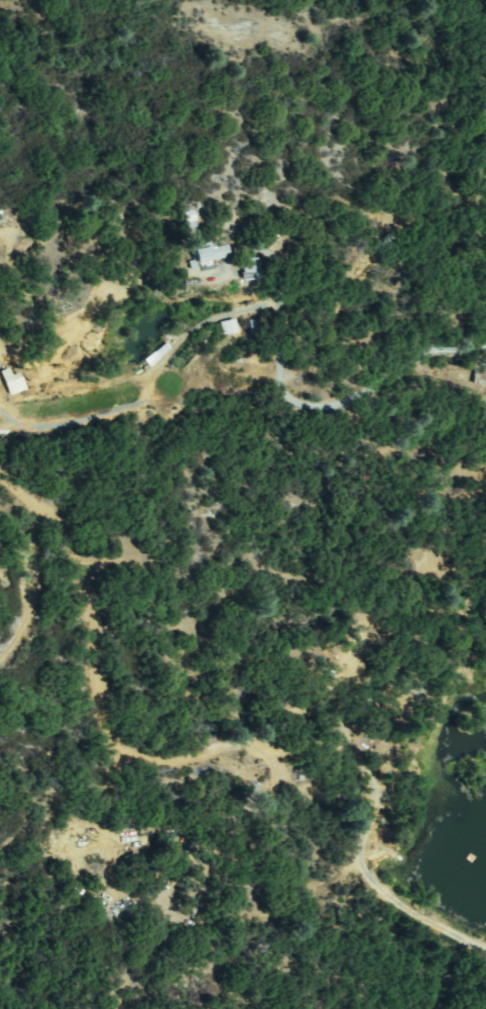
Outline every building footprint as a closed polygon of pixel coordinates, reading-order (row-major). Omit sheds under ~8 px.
[(182,212),(186,234),(196,232),(191,210),(182,212)] [(194,268),(195,244),(213,245),(212,269),(194,268)] [(245,260),(260,259),(261,281),(246,282),(245,260)] [(235,333),(233,319),(218,322),(221,335),(235,333)] [(249,337),(250,321),(263,322),(261,339),(249,337)] [(11,370),(14,376),(23,373),(28,390),(11,396),(3,372),(11,370)] [(485,385),(485,371),(473,370),(472,384),(485,385)]
